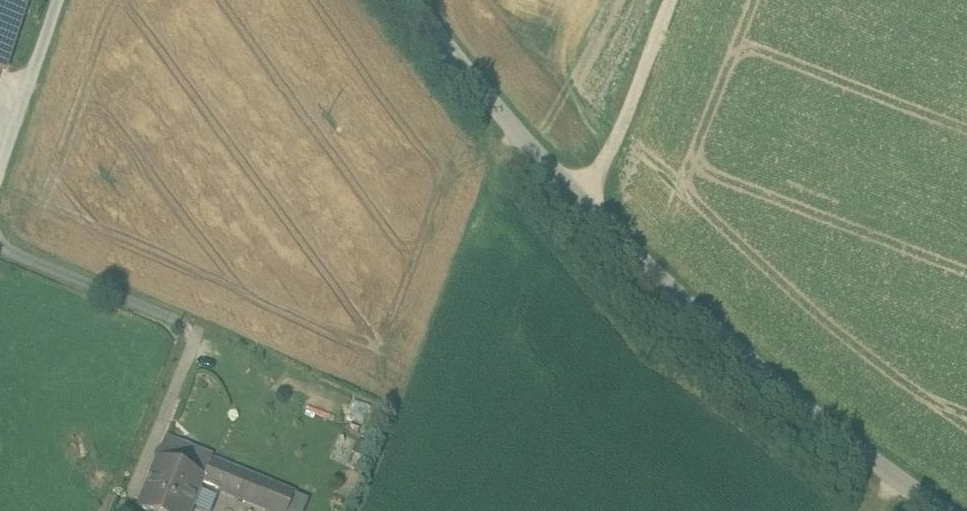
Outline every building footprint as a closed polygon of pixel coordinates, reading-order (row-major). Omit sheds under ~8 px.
[(6,76),(8,70),(30,0),(0,0),(0,74),(6,76)] [(164,446),(138,510),(194,510),(203,489),(232,501),(242,477),(164,446)] [(255,483),(242,477),(232,501),(246,507),(255,483)] [(255,483),(246,507),(257,510),(274,510),(281,494),(255,483)] [(274,510),(289,510),(294,499),(281,494),(274,510)] [(289,510),(305,510),(307,504),(294,499),(289,510)]
